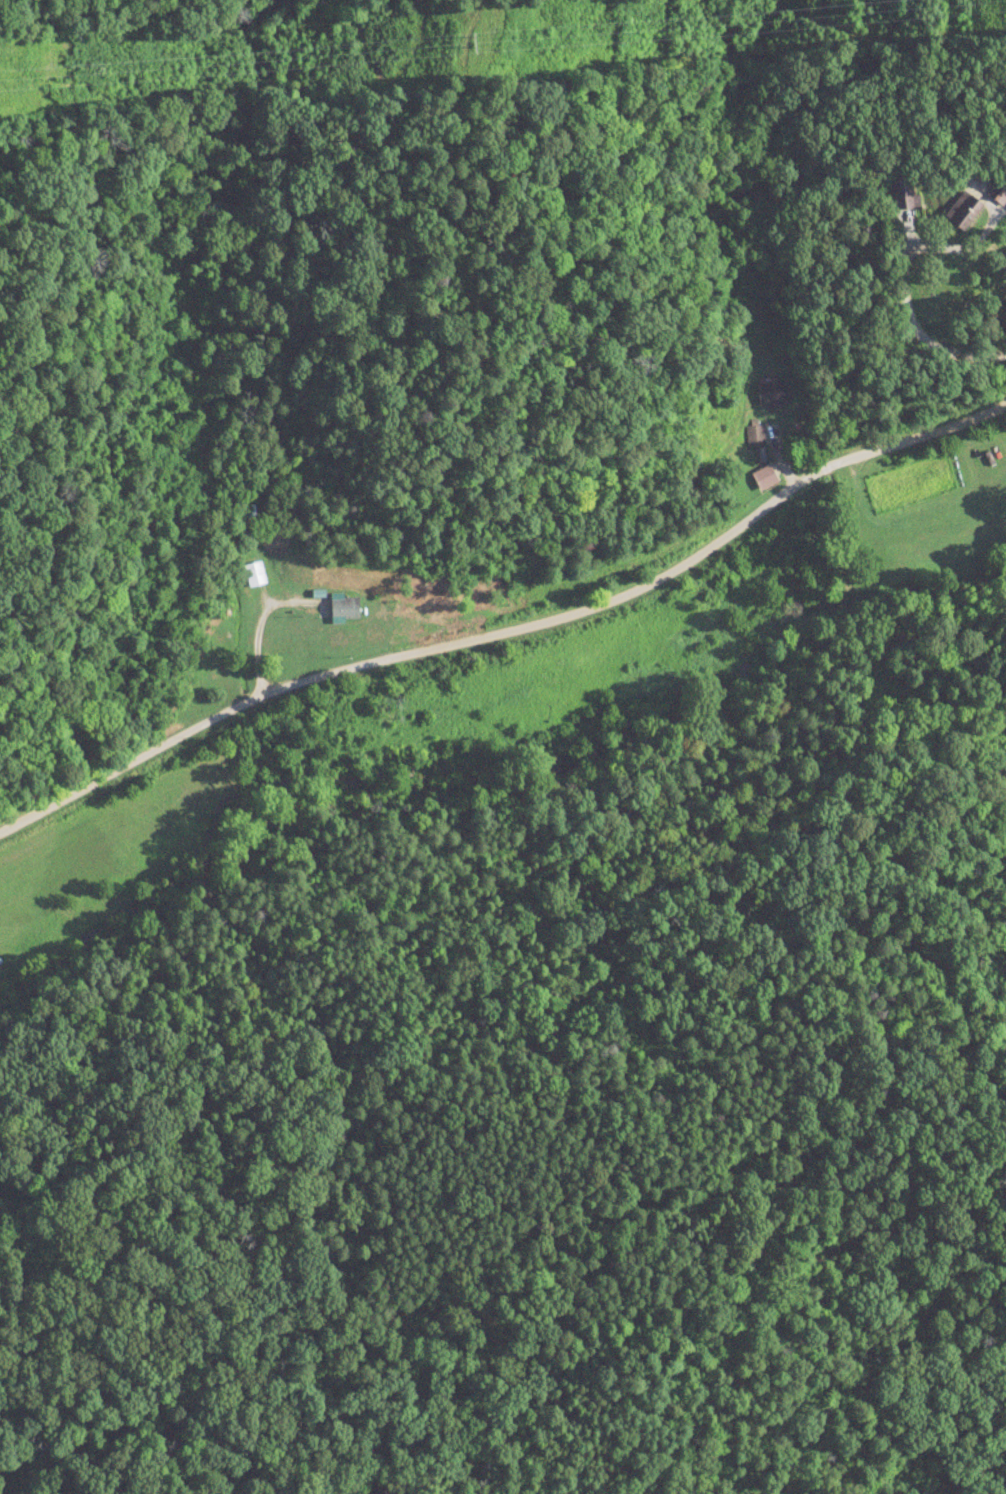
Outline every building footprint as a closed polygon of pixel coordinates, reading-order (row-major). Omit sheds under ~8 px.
[(890,181),(896,211),(921,206),(915,176),(890,181)] [(1005,202),(1005,191),(1003,189),(995,199),(1003,206),(1005,202)] [(791,408),(788,381),(759,383),(761,411),(791,408)] [(749,448),(766,446),(763,420),(746,422),(749,448)] [(244,565),(250,588),(268,584),(262,561),(244,565)] [(359,619),(359,598),(333,598),(333,619),(359,619)]
